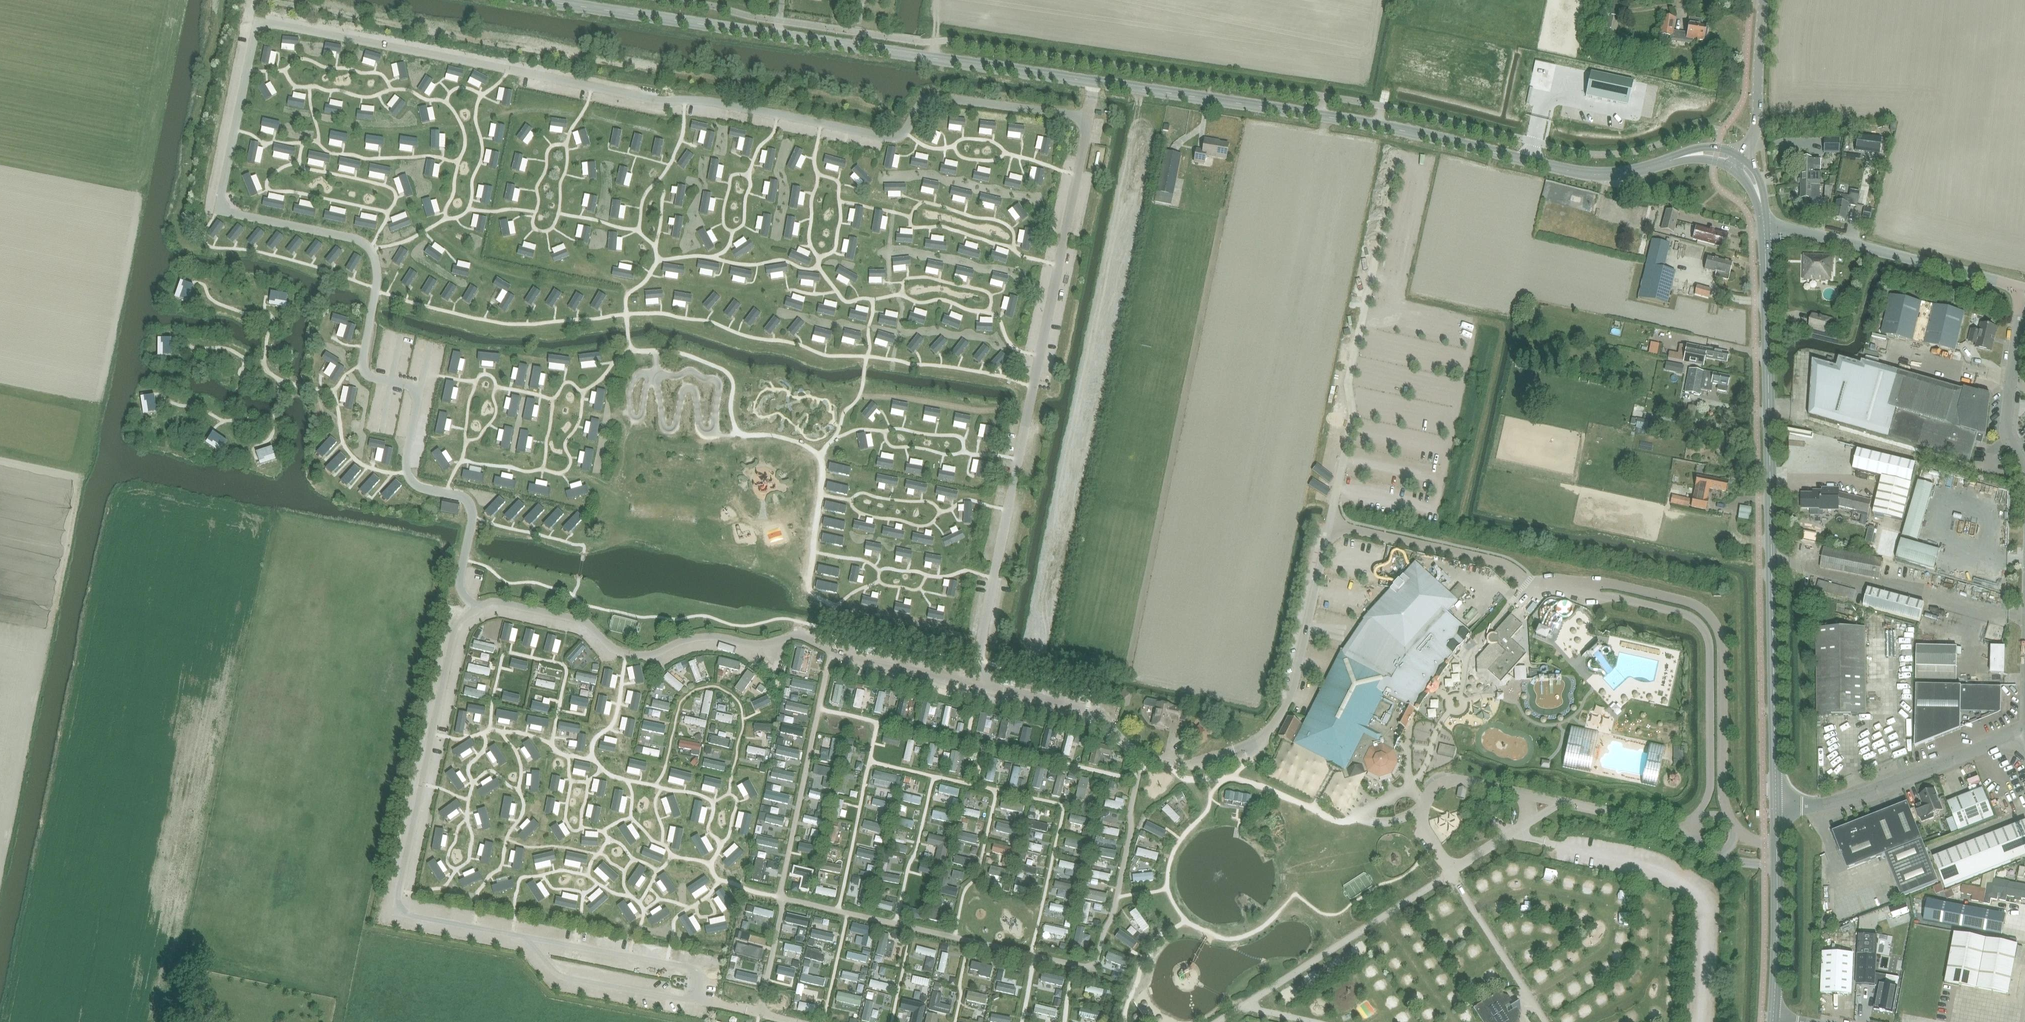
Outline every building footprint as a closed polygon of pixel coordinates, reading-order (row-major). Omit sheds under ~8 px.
[(1604,15),(1614,17),(1617,0),(1607,0),(1604,15)] [(1608,17),(1604,16),(1601,27),(1611,30),(1613,18),(1608,17)] [(1662,16),(1660,35),(1666,36),(1672,37),(1693,40),(1705,41),(1707,41),(1708,36),(1706,35),(1707,27),(1702,26),(1703,21),(1690,19),(1688,34),(1674,31),(1676,18),(1662,16)] [(297,49),(298,40),(282,38),(281,47),(297,49)] [(339,56),(341,47),(325,44),(324,53),(339,56)] [(273,52),(265,50),(261,65),(269,67),(273,52)] [(379,65),(381,57),(366,52),(363,61),(379,65)] [(399,80),(408,78),(404,63),(396,65),(399,80)] [(461,80),(463,72),(448,68),(446,76),(461,80)] [(484,86),(488,78),(474,71),(470,79),(484,86)] [(1591,74),(1587,96),(1586,96),(1586,97),(1628,106),(1628,105),(1633,82),(1633,83),(1633,82),(1591,73),(1591,74)] [(434,83),(427,78),(418,92),(425,96),(434,83)] [(264,84),(257,89),(266,102),(273,97),(264,84)] [(513,92),(505,90),(501,106),(509,107),(513,92)] [(304,109),(305,100),(289,98),(288,107),(304,109)] [(389,113),(396,117),(405,104),(397,100),(389,113)] [(340,116),(341,108),(326,105),(324,114),(340,116)] [(421,124),(430,123),(428,107),(419,108),(421,124)] [(372,123),(373,114),(358,112),(356,120),(372,123)] [(565,121),(556,119),(553,134),(561,136),(565,121)] [(964,129),(965,120),(949,119),(949,128),(964,129)] [(277,132),(279,123),(263,121),(262,129),(277,132)] [(995,133),(996,124),(980,122),(979,130),(995,133)] [(1024,136),(1025,127),(1010,125),(1008,133),(1024,136)] [(505,128),(497,126),(493,141),(502,143),(505,128)] [(531,128),(522,126),(519,142),(527,144),(531,128)] [(587,128),(579,131),(583,146),(592,144),(587,128)] [(622,133),(614,131),(610,146),(619,148),(622,133)] [(346,144),(347,135),(331,133),(330,142),(346,144)] [(431,149),(440,150),(440,134),(432,134),(431,149)] [(643,138),(635,136),(632,151),(640,153),(643,138)] [(382,147),(383,139),(367,137),(366,145),(382,147)] [(1857,137),(1856,151),(1879,154),(1880,139),(1857,137)] [(415,149),(416,141),(400,139),(399,147),(415,149)] [(1041,155),(1049,156),(1052,141),(1044,139),(1041,155)] [(1226,160),(1229,145),(1214,142),(1214,141),(1205,139),(1203,151),(1197,150),(1194,162),(1204,164),(1206,156),(1226,160)] [(1824,139),(1824,146),(1832,146),(1832,153),(1840,153),(1840,139),(1824,139)] [(664,143),(656,141),(652,156),(661,158),(664,143)] [(259,144),(251,143),(247,164),(256,165),(259,144)] [(294,158),(296,149),(274,145),(273,153),(294,158)] [(897,150),(889,148),(884,169),(893,171),(897,150)] [(775,151),(767,149),(763,171),(771,172),(775,151)] [(804,153),(797,150),(788,169),(795,173),(804,153)] [(328,165),(330,157),(309,153),(307,161),(328,165)] [(501,155),(493,153),(489,168),(498,170),(501,155)] [(1173,195),(1181,156),(1165,153),(1157,192),(1173,195)] [(524,157),(516,155),(512,170),(521,172),(524,157)] [(845,170),(847,162),(826,157),(824,165),(845,170)] [(1818,158),(1799,158),(1799,171),(1819,171),(1818,158)] [(359,171),(361,163),(340,159),(338,167),(359,171)] [(926,171),(928,163),(912,159),(910,167),(926,171)] [(707,181),(716,183),(720,162),(712,160),(707,181)] [(425,177),(434,179),(437,164),(428,162),(425,177)] [(595,163),(587,164),(588,179),(597,179),(595,163)] [(390,178),(392,170),(370,165),(369,174),(390,178)] [(867,187),(873,181),(858,165),(852,171),(867,187)] [(956,177),(958,169),(942,165),(940,173),(956,177)] [(629,170),(620,168),(617,184),(625,185),(629,170)] [(1034,185),(1042,187),(1045,171),(1037,169),(1034,185)] [(1819,185),(1819,171),(1799,171),(1799,185),(1819,185)] [(989,184),(991,176),(975,172),(973,180),(989,184)] [(251,198),(259,195),(250,175),(243,179),(251,198)] [(405,198),(413,196),(407,175),(399,177),(405,198)] [(1019,191),(1021,183),(1006,179),(1004,187),(1019,191)] [(937,192),(939,184),(924,180),(922,188),(937,192)] [(779,182),(771,181),(767,202),(775,204),(779,182)] [(1819,198),(1819,185),(1799,185),(1799,198),(1819,198)] [(516,188),(508,186),(504,201),(513,203),(516,188)] [(803,188),(795,186),(791,207),(799,209),(803,188)] [(907,195),(907,186),(885,186),(885,194),(907,195)] [(684,189),(676,187),(673,209),(681,210),(684,189)] [(1825,187),(1825,192),(1824,199),(1831,199),(1833,187),(1825,187)] [(493,189),(485,188),(481,203),(490,205),(493,189)] [(971,201),(973,193),(951,188),(950,196),(971,201)] [(1850,190),(1849,192),(1848,197),(1837,195),(1833,219),(1845,221),(1849,206),(1856,207),(1859,192),(1850,190)] [(712,195),(704,193),(700,215),(708,216),(712,195)] [(1001,207),(1003,199),(981,194),(980,202),(1001,207)] [(1582,198),(1571,195),(1569,201),(1581,204),(1582,198)] [(599,199),(590,197),(587,212),(595,214),(599,199)] [(284,212),(285,203),(264,199),(262,207),(284,212)] [(427,216),(435,214),(431,199),(422,201),(427,216)] [(621,203),(612,202),(611,218),(619,219),(621,203)] [(1586,203),(1582,219),(1589,221),(1589,223),(1600,226),(1601,224),(1605,225),(1603,233),(1617,236),(1620,221),(1612,219),(1614,210),(1586,203)] [(1022,223),(1029,218),(1019,205),(1012,211),(1022,223)] [(314,218),(316,210),(294,206),(293,214),(314,218)] [(865,209),(856,207),(852,228),(860,230),(865,209)] [(1865,207),(1863,218),(1870,219),(1872,209),(1865,207)] [(1674,234),(1679,213),(1666,210),(1661,230),(1674,234)] [(344,226),(346,217),(325,213),(324,217),(323,221),(344,226)] [(884,214),(876,213),(872,234),(880,235),(884,214)] [(771,217),(763,216),(759,237),(767,239),(771,217)] [(683,218),(674,217),(671,238),(679,240),(683,218)] [(487,219),(479,218),(476,233),(484,235),(487,219)] [(375,231),(377,223),(356,219),(354,227),(375,231)] [(412,227),(409,219),(388,226),(391,234),(412,227)] [(797,221),(789,220),(785,241),(793,243),(797,221)] [(225,226),(218,221),(209,233),(216,238),(225,226)] [(507,221),(499,223),(503,238),(511,236),(507,221)] [(1697,225),(1693,238),(1693,240),(1725,249),(1726,247),(1729,234),(1697,225)] [(244,231),(237,226),(228,238),(235,243),(244,231)] [(593,229),(584,227),(581,243),(589,245),(593,229)] [(264,233),(257,228),(248,241),(255,246),(264,233)] [(1022,250),(1030,251),(1035,230),(1027,228),(1022,250)] [(708,252),(715,248),(704,229),(697,234),(708,252)] [(284,238),(277,233),(267,245),(274,251),(284,238)] [(618,235),(609,234),(608,250),(616,251),(618,235)] [(912,245),(912,236),(896,236),(896,244),(912,245)] [(303,242),(296,237),(287,250),(294,255),(303,242)] [(858,240),(850,239),(846,260),(854,262),(858,240)] [(733,251),(737,258),(756,247),(751,240),(733,251)] [(1668,305),(1676,272),(1664,269),(1670,244),(1652,240),(1638,298),(1668,305)] [(323,246),(316,241),(306,254),(313,259),(323,246)] [(948,253),(949,244),(927,242),(926,250),(948,253)] [(979,259),(981,251),(960,245),(958,253),(979,259)] [(437,262),(442,255),(429,246),(424,253),(437,262)] [(535,259),(537,251),(522,247),(520,255),(535,259)] [(343,253),(336,248),(326,260),(333,266),(343,253)] [(808,265),(812,257),(792,248),(789,256),(808,265)] [(408,254),(401,249),(392,262),(399,267),(408,254)] [(568,257),(565,249),(550,255),(553,263),(568,257)] [(1004,265),(1007,257),(992,252),(989,260),(1004,265)] [(1833,274),(1834,255),(1804,254),(1803,280),(1831,281),(1831,279),(1832,279),(1832,274),(1833,274)] [(362,260),(355,255),(346,267),(353,272),(362,260)] [(1707,256),(1704,269),(1717,273),(1717,275),(1716,278),(1729,281),(1733,263),(1707,256)] [(910,267),(909,258),(893,260),(894,268),(910,267)] [(718,274),(720,265),(699,261),(697,269),(718,274)] [(942,273),(944,265),(928,261),(927,270),(942,273)] [(683,277),(685,269),(664,265),(662,273),(683,277)] [(856,284),(859,277),(840,267),(836,274),(856,284)] [(467,279),(469,271),(454,268),(452,276),(467,279)] [(751,281),(753,273),(732,268),(730,277),(751,281)] [(788,276),(787,268),(766,271),(767,279),(788,276)] [(971,280),(973,272),(958,268),(956,276),(971,280)] [(634,282),(635,274),(614,270),(612,278),(634,282)] [(418,276),(412,271),(402,283),(409,288),(418,276)] [(885,281),(885,272),(869,272),(869,280),(885,281)] [(819,285),(820,277),(799,273),(797,281),(819,285)] [(1006,286),(1009,278),(993,274),(991,282),(1006,286)] [(438,284),(431,279),(422,292),(429,297),(438,284)] [(508,295),(512,288),(499,279),(494,286),(508,295)] [(458,290),(451,285),(441,298),(448,303),(458,290)] [(1709,298),(1711,289),(1698,285),(1695,294),(1709,298)] [(479,292),(472,287),(463,300),(469,305),(479,292)] [(541,294),(534,289),(525,302),(532,307),(541,294)] [(562,297),(555,292),(546,305),(553,310),(562,297)] [(647,293),(647,301),(663,301),(662,292),(647,293)] [(607,299),(601,294),(591,307),(598,312),(607,299)] [(720,299),(713,294),(704,307),(711,312),(720,299)] [(515,300),(508,295),(499,308),(506,313),(515,300)] [(584,300),(577,295),(568,307),(575,312),(584,300)] [(1955,352),(1958,338),(1960,329),(1964,312),(1934,305),(1891,295),(1882,334),(1924,344),(1955,352)] [(689,307),(690,298),(674,296),(673,304),(689,307)] [(1019,298),(1010,296),(1006,318),(1014,319),(1019,298)] [(801,313),(803,304),(788,300),(786,308),(801,313)] [(741,307),(734,302),(725,315),(732,320),(741,307)] [(833,318),(835,310),(820,305),(818,314),(833,318)] [(762,316),(755,310),(745,323),(752,328),(762,316)] [(865,323),(867,315),(852,311),(850,319),(865,323)] [(1835,319),(1812,313),(1808,329),(1830,335),(1830,334),(1831,334),(1835,319)] [(924,326),(926,318),(911,314),(909,322),(924,326)] [(895,329),(897,321),(882,317),(879,325),(895,329)] [(958,330),(961,322),(945,317),(943,326),(958,330)] [(781,323),(774,318),(765,331),(772,336),(781,323)] [(804,325),(797,320),(788,333),(795,338),(804,325)] [(1992,351),(1997,327),(1982,323),(1980,332),(1973,330),(1970,342),(1976,344),(1975,347),(1992,351)] [(993,333),(993,325),(977,325),(977,333),(993,333)] [(830,341),(833,333),(818,328),(815,337),(830,341)] [(859,343),(861,335),(846,330),(843,339),(859,343)] [(892,346),(894,337),(879,333),(876,341),(892,346)] [(924,341),(917,336),(908,349),(915,354),(924,341)] [(948,342),(941,337),(932,350),(939,355),(948,342)] [(970,346),(963,341),(953,353),(960,358),(970,346)] [(1651,342),(1649,352),(1657,354),(1659,344),(1651,342)] [(991,351),(984,346),(974,359),(981,364),(991,351)] [(1705,359),(1706,350),(1687,347),(1684,356),(1683,363),(1703,367),(1705,359)] [(1729,354),(1706,350),(1705,359),(1727,363),(1729,354)] [(1008,357),(1001,352),(992,364),(999,370),(1008,357)] [(461,355),(453,353),(448,375),(457,377),(458,372),(463,373),(465,362),(460,361),(461,355)] [(1670,353),(1668,359),(1683,363),(1684,356),(1678,355),(1670,353)] [(500,365),(501,356),(478,355),(477,363),(482,364),(482,369),(493,370),(494,364),(500,365)] [(602,364),(601,356),(578,359),(579,368),(585,367),(585,372),(596,371),(596,365),(602,364)] [(570,367),(570,359),(548,357),(547,366),(552,367),(552,372),(563,373),(563,367),(570,367)] [(1964,391),(1900,372),(1862,362),(1861,365),(1840,358),(1837,367),(1813,360),(1809,417),(1969,463),(1975,442),(1981,444),(1984,436),(1985,437),(1990,395),(1979,392),(1979,393),(1965,389),(1964,391)] [(1666,363),(1665,369),(1677,371),(1676,373),(1682,374),(1684,366),(1666,363)] [(515,388),(524,390),(528,367),(520,366),(519,371),(514,370),(511,381),(517,382),(515,388)] [(534,369),(529,391),(537,393),(539,386),(544,388),(547,377),(542,375),(543,370),(534,369)] [(1705,372),(1704,372),(1690,370),(1685,393),(1700,396),(1701,390),(1711,392),(1712,383),(1719,384),(1718,387),(1718,389),(1720,390),(1724,391),(1726,391),(1727,389),(1730,377),(1714,373),(1714,374),(1705,372)] [(455,384),(446,382),(441,404),(450,406),(451,401),(456,402),(459,391),(453,390),(455,384)] [(357,390),(348,388),(343,409),(352,411),(357,390)] [(593,413),(601,414),(606,392),(597,390),(596,395),(591,394),(589,405),(594,407),(593,413)] [(507,419),(516,420),(520,398),(512,396),(510,401),(505,400),(503,411),(509,412),(507,419)] [(527,400),(522,422),(531,424),(532,418),(537,419),(540,408),(535,407),(536,402),(527,400)] [(1530,411),(1532,401),(1526,400),(1524,409),(1530,411)] [(893,402),(891,410),(907,414),(909,405),(893,402)] [(880,411),(873,405),(862,416),(869,422),(880,411)] [(925,409),(924,418),(939,421),(941,413),(925,409)] [(1695,422),(1697,414),(1687,412),(1685,420),(1695,422)] [(448,415),(439,413),(434,435),(443,437),(444,432),(449,433),(452,422),(446,421),(448,415)] [(956,415),(954,424),(970,427),(971,418),(956,415)] [(588,442),(596,444),(601,422),(592,420),(591,425),(586,424),(584,435),(589,436),(588,442)] [(1645,435),(1648,422),(1638,420),(1636,428),(1637,429),(1636,433),(1645,435)] [(993,428),(985,426),(981,442),(989,444),(993,428)] [(501,450),(509,452),(514,430),(505,428),(504,433),(499,432),(496,443),(502,444),(501,450)] [(521,431),(516,454),(524,455),(526,449),(531,450),(534,439),(529,438),(530,433),(521,431)] [(866,435),(858,437),(862,452),(870,450),(866,435)] [(337,444),(330,438),(316,454),(323,459),(337,444)] [(437,450),(430,455),(442,474),(449,469),(447,465),(451,462),(445,453),(440,456),(437,450)] [(581,473),(590,475),(594,452),(586,450),(585,455),(580,454),(577,466),(583,467),(581,473)] [(1859,450),(1854,470),(1879,476),(1883,477),(1883,478),(1873,515),(1903,522),(1912,485),(1917,466),(1917,465),(1859,450)] [(347,460),(340,454),(325,470),(332,476),(347,460)] [(878,459),(877,467),(892,471),(894,462),(878,459)] [(987,464),(978,462),(976,478),(985,479),(987,464)] [(849,478),(851,470),(830,465),(828,473),(849,478)] [(907,465),(906,473),(921,477),(923,468),(907,465)] [(362,473),(355,467),(340,483),(347,489),(362,473)] [(464,472),(462,481),(484,486),(486,477),(481,476),(482,471),(471,468),(470,474),(464,472)] [(940,472),(938,480),(954,483),(956,475),(940,472)] [(495,479),(493,487),(515,492),(517,484),(512,483),(513,478),(502,475),(501,481),(495,479)] [(1698,475),(1696,486),(1694,498),(1693,498),(1691,508),(1706,510),(1707,501),(1709,488),(1726,491),(1728,481),(1698,475)] [(380,483),(373,476),(358,492),(365,498),(380,483)] [(897,489),(899,480),(877,476),(876,484),(897,489)] [(1932,476),(1919,516),(1926,518),(1939,478),(1932,476)] [(1990,479),(1988,492),(1997,493),(1998,480),(1990,479)] [(403,488),(395,482),(381,498),(388,504),(403,488)] [(529,486),(528,494),(550,499),(552,491),(547,489),(548,484),(537,482),(536,487),(529,486)] [(926,495),(928,487),(907,482),(905,490),(926,495)] [(565,493),(568,501),(590,495),(587,486),(582,488),(581,483),(570,486),(571,492),(565,493)] [(847,496),(849,488),(828,484),(826,492),(847,496)] [(1840,487),(1822,487),(1822,490),(1813,490),(1813,492),(1801,492),(1801,509),(1810,509),(1810,514),(1821,514),(1821,511),(1839,511),(1839,506),(1863,512),(1862,515),(1868,516),(1872,500),(1840,492),(1840,487)] [(957,501),(958,493),(937,488),(935,496),(957,501)] [(1691,499),(1672,495),(1670,504),(1689,508),(1691,499)] [(506,503),(498,497),(484,513),(491,519),(506,503)] [(1752,514),(1755,501),(1744,499),(1742,512),(1752,514)] [(460,505),(443,502),(441,513),(459,516),(460,505)] [(526,508),(519,502),(505,518),(511,524),(526,508)] [(844,516),(846,508),(825,503),(823,511),(844,516)] [(972,504),(964,504),(963,525),(971,526),(972,504)] [(546,512),(539,506),(524,522),(531,528),(546,512)] [(565,517),(557,511),(543,527),(550,532),(565,517)] [(584,520),(577,513),(563,529),(570,535),(584,520)] [(844,532),(845,524),(824,520),(822,528),(844,532)] [(873,536),(875,527),(854,523),(852,531),(873,536)] [(1875,530),(1869,528),(1866,542),(1872,544),(1875,530)] [(904,542),(906,534),(884,529),(883,537),(904,542)] [(1901,553),(1939,564),(1945,542),(1908,531),(1901,553)] [(965,539),(961,532),(942,542),(946,549),(965,539)] [(842,548),(844,540),(822,535),(821,543),(842,548)] [(933,548),(935,540),(913,536),(912,544),(933,548)] [(866,543),(865,551),(880,555),(882,546),(866,543)] [(1878,580),(1882,560),(1823,548),(1819,568),(1878,580)] [(897,549),(895,558),(911,561),(913,553),(897,549)] [(927,556),(925,564),(941,567),(942,559),(927,556)] [(1363,620),(1342,651),(1342,650),(1303,725),(1300,723),(1288,717),(1278,737),(1290,743),(1290,742),(1294,744),(1294,745),(1319,758),(1322,766),(1329,764),(1330,766),(1331,768),(1333,769),(1335,770),(1337,771),(1339,771),(1341,771),(1345,780),(1350,779),(1368,773),(1379,778),(1391,775),(1397,763),(1393,752),(1394,749),(1400,738),(1404,729),(1405,729),(1405,728),(1408,722),(1411,717),(1411,716),(1414,710),(1415,710),(1418,711),(1449,665),(1446,663),(1471,635),(1447,614),(1458,601),(1415,562),(1362,620),(1363,620)] [(839,579),(840,571),(819,567),(817,575),(839,579)] [(850,583),(859,585),(863,570),(855,568),(850,583)] [(1851,589),(1819,580),(1816,590),(1848,599),(1851,589)] [(1978,580),(1975,590),(1983,593),(1986,583),(1978,580)] [(946,596),(954,598),(957,582),(949,581),(946,596)] [(837,595),(839,587),(817,582),(816,590),(837,595)] [(1926,604),(1888,593),(1869,588),(1864,606),(1921,623),(1926,604)] [(862,596),(861,604),(876,608),(878,599),(862,596)] [(895,603),(893,611),(909,615),(910,606),(895,603)] [(929,609),(927,617),(942,621),(944,612),(929,609)] [(1490,646),(1477,660),(1478,674),(1486,682),(1490,681),(1494,678),(1500,683),(1508,675),(1517,665),(1527,655),(1510,640),(1523,627),(1510,616),(1510,617),(1496,633),(1495,632),(1495,633),(1496,634),(1497,645),(1490,646)] [(509,617),(502,618),(505,639),(512,638),(509,617)] [(533,644),(538,623),(531,622),(526,643),(533,644)] [(1817,715),(1866,715),(1865,628),(1816,629),(1817,715)] [(480,635),(479,644),(496,647),(497,638),(480,635)] [(571,654),(576,658),(590,642),(586,638),(571,654)] [(800,643),(797,666),(810,667),(813,645),(800,643)] [(1596,645),(1587,653),(1595,662),(1605,653),(1601,649),(1597,645),(1596,645)] [(1917,666),(1957,666),(1957,655),(1957,647),(1917,646),(1917,666)] [(2004,674),(2005,648),(1992,648),(1991,674),(2004,674)] [(724,651),(722,660),(743,665),(745,656),(724,651)] [(701,676),(707,674),(699,654),(693,656),(701,676)] [(473,657),(471,666),(493,671),(495,663),(473,657)] [(753,664),(740,682),(747,687),(760,669),(753,664)] [(1957,666),(1917,666),(1917,681),(1957,682),(1957,666)] [(672,667),(666,674),(683,686),(688,679),(672,667)] [(1525,667),(1515,668),(1515,672),(1515,680),(1526,680),(1525,667)] [(580,668),(578,676),(599,679),(600,671),(580,668)] [(1598,689),(1589,672),(1566,685),(1575,702),(1598,689)] [(558,683),(558,676),(540,675),(540,682),(558,683)] [(525,687),(527,680),(511,676),(509,683),(525,687)] [(839,679),(836,699),(845,700),(847,680),(839,679)] [(1446,692),(1453,689),(1450,682),(1443,685),(1446,692)] [(1470,692),(1477,698),(1486,688),(1480,682),(1470,692)] [(861,683),(857,702),(864,704),(868,685),(861,683)] [(486,694),(488,687),(473,684),(471,690),(486,694)] [(1916,685),(1915,747),(1961,729),(1961,712),(2001,713),(2001,687),(1916,685)] [(891,709),(892,700),(891,700),(893,688),(882,687),(879,708),(891,709)] [(1642,687),(1628,690),(1629,700),(1644,697),(1642,687)] [(755,697),(757,703),(774,697),(772,690),(755,697)] [(591,703),(592,693),(575,691),(574,700),(591,703)] [(658,693),(656,701),(672,705),(674,698),(658,693)] [(908,712),(910,694),(903,693),(900,711),(908,712)] [(1490,694),(1484,700),(1490,706),(1495,699),(1490,694)] [(537,696),(535,705),(552,708),(554,700),(537,696)] [(928,697),(924,714),(931,716),(935,699),(928,697)] [(949,700),(946,721),(953,722),(956,702),(949,700)] [(1187,711),(1182,710),(1172,708),(1173,707),(1157,703),(1153,726),(1167,729),(1169,719),(1185,722),(1187,711)] [(463,706),(460,718),(471,720),(473,708),(463,706)] [(722,706),(720,715),(736,719),(738,710),(722,706)] [(988,728),(991,708),(984,707),(981,727),(988,728)] [(1467,716),(1474,718),(1477,710),(1469,708),(1467,716)] [(490,723),(493,712),(482,709),(479,721),(490,723)] [(690,710),(688,717),(710,722),(711,715),(690,710)] [(1003,732),(1011,732),(1013,715),(1004,714),(1003,732)] [(510,715),(507,726),(518,729),(521,718),(510,715)] [(653,718),(652,726),(669,727),(669,720),(653,718)] [(543,735),(545,722),(534,721),(533,733),(543,735)] [(1027,721),(1024,737),(1030,738),(1033,722),(1027,721)] [(1050,723),(1046,741),(1053,743),(1057,725),(1050,723)] [(549,735),(559,737),(561,725),(551,724),(549,735)] [(1571,726),(1563,767),(1577,770),(1577,769),(1590,772),(1591,772),(1604,775),(1604,774),(1615,777),(1629,780),(1628,780),(1642,783),(1642,784),(1656,787),(1665,746),(1651,743),(1637,740),(1637,741),(1623,738),(1623,739),(1612,736),(1599,733),(1599,732),(1585,730),(1585,729),(1571,726)] [(795,738),(796,728),(787,727),(786,737),(795,738)] [(1073,750),(1079,729),(1073,727),(1067,748),(1073,750)] [(1458,731),(1463,741),(1470,738),(1465,727),(1458,731)] [(1835,727),(1826,731),(1829,736),(1837,732),(1835,727)] [(713,739),(734,742),(735,733),(714,730),(713,739)] [(886,751),(893,751),(895,731),(888,730),(886,751)] [(914,756),(919,735),(913,733),(907,755),(914,756)] [(900,743),(906,744),(908,736),(903,734),(900,743)] [(1088,744),(1090,737),(1084,735),(1082,742),(1088,744)] [(455,749),(465,749),(465,737),(456,737),(455,749)] [(826,737),(825,750),(833,751),(834,747),(839,748),(841,739),(826,737)] [(930,759),(936,760),(941,739),(935,738),(930,759)] [(599,753),(602,743),(591,740),(588,751),(599,753)] [(752,741),(751,750),(773,752),(774,744),(752,741)] [(495,755),(497,744),(487,742),(485,753),(495,755)] [(664,751),(665,744),(647,742),(646,749),(664,751)] [(1828,754),(1838,746),(1834,742),(1825,750),(1828,754)] [(868,754),(870,745),(864,743),(862,752),(868,754)] [(959,767),(963,746),(957,744),(953,765),(959,767)] [(1683,747),(1674,747),(1674,765),(1684,765),(1683,747)] [(516,749),(515,759),(525,760),(526,750),(516,749)] [(993,775),(1001,775),(1002,752),(994,752),(993,775)] [(1833,766),(1842,756),(1838,752),(1829,762),(1833,766)] [(477,768),(491,770),(492,757),(479,756),(477,768)] [(729,765),(730,758),(711,756),(710,763),(729,765)] [(452,758),(451,769),(460,770),(462,760),(452,758)] [(568,768),(580,771),(582,761),(570,758),(568,768)] [(1042,786),(1047,761),(1041,760),(1036,785),(1042,786)] [(820,761),(819,767),(833,769),(834,762),(820,761)] [(521,774),(523,764),(511,762),(510,772),(521,774)] [(1017,763),(1014,779),(1023,781),(1026,765),(1017,763)] [(585,765),(584,774),(596,774),(597,766),(585,765)] [(618,765),(615,776),(625,779),(628,767),(618,765)] [(757,767),(754,780),(766,782),(768,770),(757,767)] [(894,775),(896,776),(897,770),(879,767),(878,775),(887,776),(886,780),(893,781),(894,775)] [(535,779),(548,780),(548,768),(535,768),(535,779)] [(1058,790),(1067,791),(1070,769),(1061,768),(1058,790)] [(1081,793),(1090,795),(1094,772),(1085,770),(1081,793)] [(826,773),(824,785),(832,786),(834,775),(826,773)] [(777,775),(775,782),(783,785),(785,778),(777,775)] [(577,792),(579,781),(569,779),(567,790),(577,792)] [(945,779),(943,787),(962,791),(964,784),(945,779)] [(447,792),(457,794),(460,783),(450,781),(447,792)] [(674,791),(685,794),(687,784),(676,781),(674,791)] [(704,796),(715,798),(718,786),(707,783),(704,796)] [(591,798),(593,787),(582,784),(579,795),(591,798)] [(814,784),(813,793),(825,795),(827,787),(814,784)] [(478,798),(479,786),(467,785),(466,797),(478,798)] [(620,802),(623,788),(611,786),(609,800),(620,802)] [(759,803),(764,790),(753,787),(748,800),(759,803)] [(907,787),(905,794),(924,800),(926,792),(907,787)] [(723,788),(719,799),(730,802),(733,791),(723,788)] [(503,803),(506,792),(492,789),(489,801),(503,803)] [(1958,831),(1994,817),(1983,789),(1948,803),(1958,831)] [(1120,790),(1120,794),(1111,793),(1109,801),(1127,804),(1129,792),(1120,790)] [(1923,804),(1915,807),(1920,818),(1922,823),(1934,818),(1934,813),(1942,810),(1934,790),(1932,791),(1930,790),(1925,792),(1924,794),(1919,796),(1923,804)] [(655,804),(666,807),(670,794),(659,791),(655,804)] [(1233,802),(1234,793),(1226,792),(1224,801),(1233,802)] [(560,793),(558,804),(566,806),(568,794),(560,793)] [(638,795),(627,793),(625,803),(636,805),(638,795)] [(1233,802),(1241,804),(1243,795),(1234,793),(1233,802)] [(516,794),(513,804),(523,807),(526,797),(516,794)] [(455,803),(456,797),(444,795),(443,801),(455,803)] [(1026,808),(1028,801),(1007,795),(1005,802),(1026,808)] [(1251,797),(1243,795),(1241,804),(1250,805),(1251,797)] [(2002,798),(2006,809),(2011,807),(2007,796),(2002,798)] [(1179,816),(1186,810),(1173,797),(1166,803),(1179,816)] [(773,809),(783,811),(785,800),(775,798),(773,809)] [(712,812),(715,802),(705,799),(703,810),(712,812)] [(470,812),(481,814),(483,803),(472,801),(470,812)] [(669,813),(680,815),(682,804),(672,802),(669,813)] [(936,811),(954,818),(957,809),(939,802),(936,811)] [(983,813),(985,806),(971,803),(970,810),(983,813)] [(1907,803),(1870,818),(1885,855),(1901,897),(1939,882),(1907,803)] [(496,817),(498,807),(487,804),(485,814),(496,817)] [(716,818),(728,819),(729,806),(718,804),(716,818)] [(587,818),(588,806),(577,805),(576,816),(587,818)] [(506,819),(517,822),(520,811),(509,808),(506,819)] [(1076,808),(1074,816),(1089,820),(1091,812),(1076,808)] [(617,822),(617,809),(607,809),(606,821),(617,822)] [(755,826),(756,811),(749,810),(747,825),(755,826)] [(808,810),(807,818),(824,820),(825,812),(808,810)] [(906,820),(916,823),(918,817),(908,814),(906,820)] [(557,827),(568,830),(571,818),(559,815),(557,827)] [(622,815),(620,825),(632,827),(633,817),(622,815)] [(1003,816),(1001,823),(1022,830),(1024,823),(1003,816)] [(775,817),(774,828),(784,829),(785,818),(775,817)] [(868,817),(867,824),(885,826),(886,819),(868,817)] [(1153,818),(1149,825),(1169,833),(1172,826),(1153,818)] [(1885,855),(1870,818),(1833,832),(1847,870),(1885,855)] [(662,831),(663,821),(654,820),(652,830),(662,831)] [(1123,830),(1124,823),(1109,820),(1108,827),(1123,830)] [(571,833),(580,835),(583,824),(574,821),(571,833)] [(677,836),(678,823),(667,822),(665,835),(677,836)] [(697,834),(707,836),(710,824),(700,822),(697,834)] [(1989,836),(1990,838),(1935,860),(1946,888),(2011,862),(2009,858),(2024,852),(2024,822),(1989,836)] [(612,845),(613,832),(610,832),(610,825),(603,824),(601,844),(612,845)] [(444,843),(448,828),(439,826),(433,850),(439,851),(441,842),(444,843)] [(711,837),(727,841),(729,830),(714,826),(711,837)] [(933,829),(932,840),(946,840),(947,830),(933,829)] [(1070,834),(1069,841),(1084,842),(1085,835),(1070,834)] [(617,836),(615,847),(626,849),(628,838),(617,836)] [(659,848),(660,838),(650,836),(649,847),(659,848)] [(804,836),(802,843),(818,847),(820,840),(804,836)] [(740,837),(738,846),(752,849),(754,840),(740,837)] [(998,837),(997,847),(1008,848),(1006,860),(1014,861),(1017,839),(998,837)] [(1034,837),(1033,843),(1045,846),(1047,840),(1034,837)] [(1162,854),(1164,846),(1143,841),(1141,849),(1162,854)] [(864,844),(862,852),(880,856),(881,849),(864,844)] [(659,857),(669,860),(672,848),(662,845),(659,857)] [(532,860),(542,862),(544,851),(534,849),(532,860)] [(977,862),(978,853),(959,850),(958,858),(977,862)] [(1065,851),(1064,862),(1080,864),(1082,853),(1065,851)] [(430,866),(440,867),(442,855),(432,854),(430,866)] [(1539,873),(1541,859),(1532,857),(1530,872),(1539,873)] [(737,871),(747,873),(750,860),(740,858),(737,871)] [(933,867),(933,858),(923,858),(922,866),(933,867)] [(827,864),(844,868),(846,864),(828,859),(827,864)] [(476,875),(479,862),(468,860),(466,872),(476,875)] [(995,860),(993,869),(1011,873),(1013,864),(995,860)] [(1027,867),(1040,869),(1041,863),(1028,860),(1027,867)] [(1550,861),(1548,871),(1559,874),(1562,863),(1550,861)] [(806,871),(805,885),(815,886),(816,864),(798,862),(797,870),(806,871)] [(512,874),(524,877),(527,866),(515,864),(512,874)] [(1114,875),(1115,865),(1105,864),(1104,865),(1097,865),(1096,872),(1114,875)] [(1569,865),(1567,875),(1578,877),(1580,867),(1569,865)] [(489,879),(493,869),(483,866),(480,876),(489,879)] [(1158,867),(1138,866),(1138,875),(1158,875),(1158,867)] [(885,876),(903,879),(905,872),(886,869),(885,876)] [(613,898),(617,879),(616,878),(608,876),(606,872),(597,871),(594,873),(586,871),(581,892),(613,898)] [(633,880),(642,882),(643,873),(634,871),(633,880)] [(1477,875),(1481,884),(1490,880),(1485,871),(1477,875)] [(1606,883),(1617,884),(1618,874),(1607,873),(1606,883)] [(669,874),(667,887),(677,889),(679,876),(669,874)] [(436,875),(435,887),(448,888),(449,877),(436,875)] [(1060,875),(1058,883),(1075,887),(1077,879),(1060,875)] [(543,888),(545,879),(529,876),(527,885),(543,888)] [(564,876),(563,888),(573,889),(573,877),(564,876)] [(691,889),(693,880),(683,878),(681,887),(691,889)] [(454,886),(466,888),(467,882),(455,879),(454,886)] [(2004,881),(1994,879),(1993,884),(1988,883),(1986,889),(1963,885),(1961,893),(1973,895),(1972,900),(1984,902),(1984,903),(1990,904),(1991,899),(1997,900),(1998,894),(2002,894),(2001,900),(2006,901),(2007,896),(2016,898),(2015,900),(2021,901),(2022,899),(2024,899),(2024,886),(2009,883),(2010,882),(2004,881)] [(821,881),(819,888),(839,893),(841,885),(821,881)] [(1628,882),(1619,888),(1625,898),(1634,892),(1628,882)] [(488,897),(491,886),(481,883),(478,894),(488,897)] [(509,889),(507,900),(518,902),(520,891),(509,889)] [(1954,897),(1951,889),(1944,892),(1947,899),(1954,897)] [(630,894),(628,908),(639,909),(640,895),(630,894)] [(895,906),(898,899),(885,894),(882,901),(895,906)] [(664,907),(674,908),(675,897),(665,896),(664,907)] [(1093,918),(1096,897),(1088,896),(1086,917),(1093,918)] [(568,909),(569,898),(559,897),(557,907),(568,909)] [(1053,907),(1070,908),(1071,899),(1054,899),(1053,907)] [(679,901),(676,914),(688,917),(691,904),(679,901)] [(1927,901),(1924,921),(2002,935),(2006,915),(1927,901)] [(758,902),(757,908),(776,912),(777,906),(758,902)] [(1139,902),(1134,908),(1149,924),(1155,919),(1139,902)] [(1906,903),(1890,909),(1894,919),(1910,914),(1906,903)] [(575,912),(588,914),(589,905),(576,904),(575,912)] [(1623,918),(1634,919),(1635,905),(1624,904),(1623,918)] [(1864,922),(1880,922),(1880,907),(1864,906),(1864,922)] [(716,910),(713,922),(723,925),(726,912),(716,910)] [(789,918),(812,921),(813,913),(790,910),(789,918)] [(1830,914),(1831,919),(1843,916),(1842,911),(1830,914)] [(1527,923),(1537,923),(1537,913),(1527,913),(1527,923)] [(1058,934),(1068,935),(1070,922),(1049,918),(1047,927),(1059,929),(1058,934)] [(655,931),(663,932),(664,920),(657,919),(655,931)] [(687,922),(678,921),(678,936),(686,936),(687,922)] [(1118,932),(1131,940),(1136,931),(1124,924),(1118,932)] [(816,925),(814,932),(836,938),(838,931),(816,925)] [(1618,925),(1618,937),(1634,938),(1634,926),(1618,925)] [(711,941),(711,936),(709,936),(709,929),(698,929),(699,941),(711,941)] [(898,937),(889,934),(885,947),(894,950),(898,937)] [(1859,934),(1859,955),(1873,955),(1875,955),(1876,935),(1859,934)] [(2009,995),(2018,945),(1955,934),(1946,983),(1959,986),(2009,995)] [(1475,949),(1484,943),(1478,935),(1470,940),(1475,949)] [(804,948),(805,941),(790,938),(788,945),(804,948)] [(1567,944),(1572,953),(1582,948),(1578,939),(1567,944)] [(939,952),(940,945),(920,942),(919,949),(939,952)] [(749,943),(748,950),(765,955),(767,947),(749,943)] [(1621,952),(1631,956),(1634,947),(1624,943),(1621,952)] [(813,955),(827,956),(828,945),(814,944),(813,955)] [(1538,945),(1531,954),(1536,958),(1544,949),(1538,945)] [(1131,960),(1133,950),(1115,946),(1113,956),(1131,960)] [(1464,946),(1457,949),(1461,959),(1468,956),(1464,946)] [(852,947),(850,953),(872,959),(874,953),(852,947)] [(946,947),(940,973),(947,975),(952,948),(946,947)] [(1552,954),(1558,962),(1566,956),(1560,948),(1552,954)] [(1370,961),(1379,970),(1387,962),(1379,953),(1370,961)] [(1852,995),(1854,954),(1823,953),(1821,993),(1852,995)] [(983,968),(982,971),(992,975),(996,962),(977,955),(974,964),(983,968)] [(1858,955),(1857,985),(1875,986),(1879,986),(1874,1009),(1881,1011),(1880,1011),(1882,1012),(1883,1011),(1892,1013),(1897,987),(1885,984),(1886,976),(1875,974),(1876,956),(1873,955),(1859,955),(1858,955)] [(732,965),(737,966),(740,958),(734,956),(732,965)] [(1610,960),(1613,971),(1622,968),(1618,957),(1610,960)] [(1546,959),(1537,963),(1543,977),(1552,973),(1546,959)] [(785,960),(783,967),(800,971),(801,964),(785,960)] [(1587,968),(1595,982),(1605,977),(1597,963),(1587,968)] [(1493,974),(1502,968),(1498,964),(1490,969),(1493,974)] [(1450,965),(1442,970),(1447,979),(1455,974),(1450,965)] [(846,973),(863,976),(864,969),(847,966),(846,973)] [(759,981),(761,972),(740,967),(738,976),(759,981)] [(807,968),(805,975),(824,980),(826,974),(807,968)] [(1319,969),(1310,975),(1316,983),(1324,977),(1319,969)] [(916,971),(915,980),(932,982),(933,974),(916,971)] [(1383,976),(1388,983),(1396,978),(1391,971),(1383,976)] [(1065,980),(1066,974),(1046,972),(1045,977),(1065,980)] [(1616,977),(1621,986),(1629,981),(1624,972),(1616,977)] [(893,987),(895,980),(875,974),(873,981),(893,987)] [(1582,974),(1572,978),(1577,991),(1588,986),(1582,974)] [(1001,979),(999,986),(1019,991),(1021,984),(1001,979)] [(1107,990),(1108,983),(1090,981),(1089,988),(1107,990)] [(1610,983),(1599,987),(1603,997),(1613,993),(1610,983)] [(943,999),(945,988),(935,986),(932,1006),(953,1010),(954,1001),(943,999)] [(989,1000),(991,990),(972,986),(970,996),(989,1000)] [(842,987),(841,996),(865,999),(866,990),(842,987)] [(1561,1002),(1573,996),(1569,987),(1557,993),(1561,1002)] [(1403,1004),(1411,998),(1403,988),(1395,994),(1403,1004)] [(1673,989),(1673,999),(1683,1000),(1683,989),(1673,989)] [(1473,1008),(1483,1021),(1519,1021),(1518,1020),(1519,1013),(1508,996),(1504,995),(1501,990),(1473,1008)] [(1594,991),(1582,996),(1588,1010),(1600,1006),(1594,991)] [(1373,993),(1369,996),(1373,1002),(1369,1005),(1366,999),(1361,1002),(1368,1013),(1381,1005),(1373,993)] [(804,995),(802,1004),(819,1008),(821,1000),(804,995)] [(927,1008),(928,998),(907,995),(906,1001),(912,1002),(912,1006),(927,1008)] [(1037,1008),(1056,1013),(1058,1004),(1039,1000),(1037,1008)] [(730,1001),(729,1007),(754,1009),(755,1003),(730,1001)] [(1414,1002),(1406,1007),(1412,1017),(1420,1012),(1414,1002)] [(1577,1003),(1565,1008),(1569,1018),(1581,1014),(1577,1003)] [(1087,1004),(1085,1010),(1103,1013),(1104,1007),(1087,1004)] [(942,1010),(932,1007),(928,1021),(939,1021),(942,1010)] [(1641,1007),(1632,1011),(1635,1019),(1644,1016),(1641,1007)] [(994,1009),(992,1016),(1009,1020),(1011,1012),(994,1009)] [(866,1018),(879,1021),(885,1021),(886,1016),(868,1011),(866,1018)] [(1415,1018),(1417,1021),(1425,1021),(1427,1021),(1423,1014),(1415,1018)]
